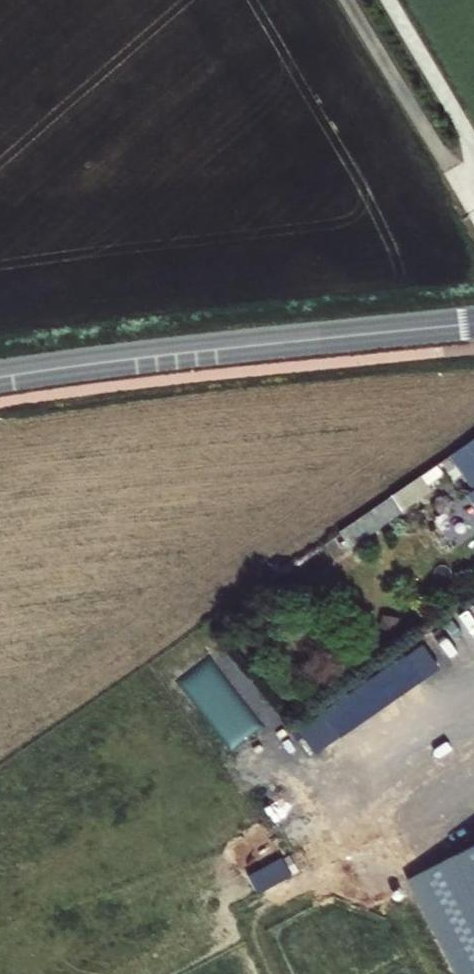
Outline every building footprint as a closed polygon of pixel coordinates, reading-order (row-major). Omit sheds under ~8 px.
[(473,482),(473,444),(457,456),(468,473),(473,482)] [(457,456),(419,482),(431,498),(468,473),(457,456)] [(431,498),(419,482),(343,535),(354,551),(431,498)] [(473,530),(473,511),(467,500),(436,521),(452,545),(473,530)] [(456,973),(473,973),(473,842),(404,877),(456,973)]
